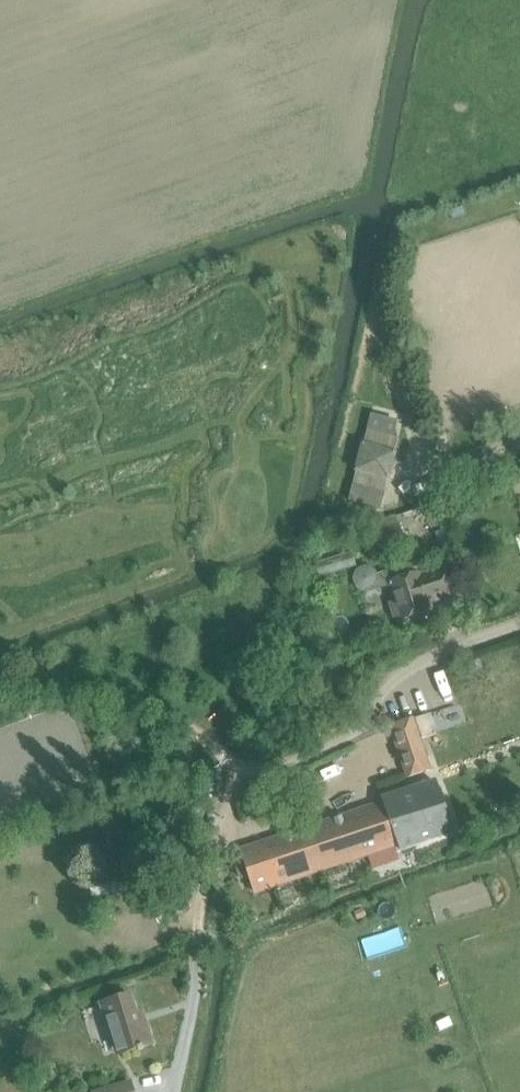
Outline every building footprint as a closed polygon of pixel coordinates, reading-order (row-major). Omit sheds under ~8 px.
[(370,417),(349,500),(381,508),(399,438),(394,437),(398,424),(370,417)] [(465,489),(465,486),(461,473),(451,476),(454,490),(455,492),(465,489)] [(443,493),(448,492),(452,491),(452,490),(449,480),(440,483),(443,493)] [(382,522),(369,526),(379,558),(406,549),(399,526),(385,531),(382,522)] [(352,553),(316,564),(320,578),(356,567),(352,553)] [(441,569),(421,575),(420,572),(388,583),(394,601),(390,604),(394,617),(399,618),(400,620),(433,610),(430,603),(450,596),(441,569)] [(480,660),(469,664),(471,672),(482,669),(480,660)] [(409,776),(432,768),(416,721),(392,729),(409,776)] [(298,786),(293,772),(280,776),(285,790),(298,786)] [(261,794),(283,787),(279,775),(257,782),(261,794)] [(399,852),(455,832),(436,782),(383,799),(384,802),(242,849),(257,893),(396,846),(399,852)] [(144,1046),(154,1043),(148,1023),(141,1025),(132,994),(103,1002),(112,1035),(117,1034),(123,1052),(138,1048),(139,1050),(144,1048),(144,1046)] [(130,1081),(95,1091),(134,1091),(130,1081)]
